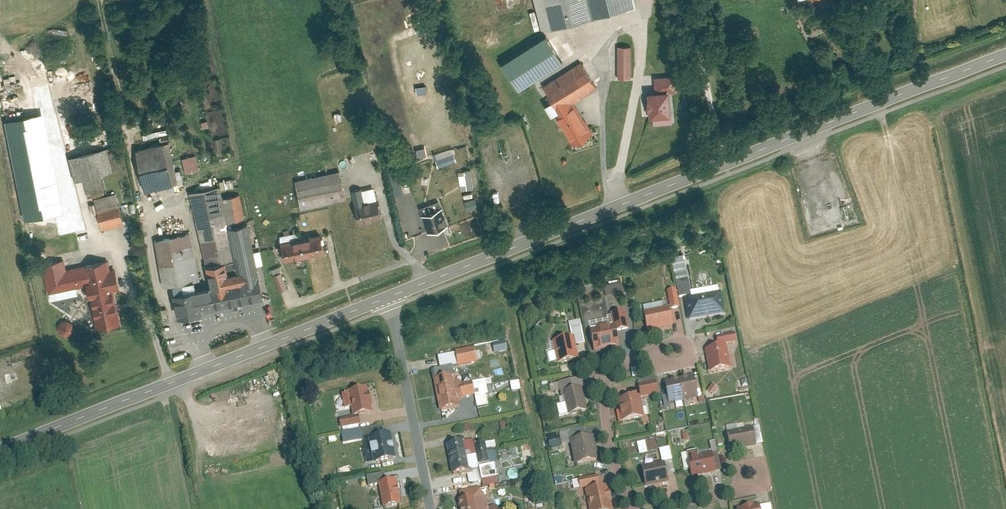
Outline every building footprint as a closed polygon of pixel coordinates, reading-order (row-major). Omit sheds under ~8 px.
[(541,28),(635,8),(633,0),(534,0),(541,28)] [(421,25),(423,25),(421,18),(413,19),(415,31),(422,30),(421,25)] [(561,61),(545,35),(502,62),(518,87),(561,61)] [(628,41),(615,41),(616,77),(629,77),(628,41)] [(591,131),(573,102),(596,87),(579,59),(541,82),(556,108),(550,111),(570,144),(591,131)] [(0,77),(0,91),(22,87),(20,73),(0,77)] [(654,77),(655,91),(669,90),(675,90),(674,76),(654,77)] [(655,91),(647,92),(649,116),(671,114),(669,90),(655,91)] [(113,111),(101,113),(104,129),(116,127),(113,111)] [(37,116),(9,122),(32,222),(60,216),(37,116)] [(172,183),(162,143),(133,149),(142,189),(172,183)] [(117,148),(71,159),(76,184),(86,182),(89,196),(106,192),(103,177),(122,173),(117,148)] [(455,161),(451,148),(433,152),(436,165),(455,161)] [(196,155),(182,157),(184,172),(198,169),(196,155)] [(471,169),(458,170),(459,189),(472,188),(471,169)] [(399,175),(390,176),(392,195),(400,194),(399,175)] [(342,176),(299,184),(304,209),(347,201),(342,176)] [(117,191),(97,195),(104,230),(124,225),(117,191)] [(365,191),(355,193),(362,229),(385,225),(381,204),(368,207),(365,191)] [(182,287),(189,315),(266,296),(242,200),(221,205),(224,217),(199,223),(216,291),(202,295),(188,238),(160,245),(171,290),(182,287)] [(438,206),(419,214),(426,232),(445,225),(438,206)] [(324,238),(284,246),(288,265),(328,257),(324,238)] [(672,254),(678,298),(690,296),(684,252),(672,254)] [(123,326),(108,263),(67,272),(64,260),(48,264),(55,295),(87,287),(98,332),(123,326)] [(273,273),(277,291),(286,289),(282,271),(273,273)] [(621,280),(604,282),(605,296),(622,294),(621,280)] [(680,308),(676,289),(667,291),(670,306),(643,312),(648,332),(674,327),(671,310),(680,308)] [(720,291),(684,297),(688,321),(724,315),(720,291)] [(630,332),(626,311),(610,314),(612,326),(589,330),(594,352),(621,347),(618,334),(630,332)] [(69,323),(66,319),(61,320),(58,325),(58,330),(62,334),(67,333),(70,330),(70,325),(69,323)] [(577,361),(574,347),(585,345),(580,321),(570,323),(573,338),(553,342),(557,365),(577,361)] [(719,349),(705,351),(710,375),(732,370),(727,346),(734,345),(732,335),(716,338),(719,349)] [(493,353),(507,351),(505,340),(492,342),(493,353)] [(473,349),(456,353),(459,366),(476,362),(473,349)] [(694,376),(663,382),(667,404),(698,398),(694,376)] [(452,377),(432,381),(438,412),(458,408),(456,399),(474,395),(477,408),(490,405),(485,380),(454,386),(452,377)] [(519,380),(510,381),(511,391),(520,390),(519,380)] [(579,380),(559,385),(566,416),(586,411),(579,380)] [(655,382),(638,385),(640,397),(657,394),(655,382)] [(707,390),(713,395),(718,388),(712,383),(707,390)] [(359,420),(341,425),(343,433),(362,428),(360,422),(376,417),(370,396),(353,401),(359,420)] [(632,397),(615,400),(621,422),(637,418),(632,397)] [(381,437),(379,428),(362,432),(363,439),(367,438),(374,464),(392,459),(386,435),(381,437)] [(752,428),(726,433),(730,452),(756,447),(752,428)] [(548,449),(559,448),(558,435),(547,435),(548,449)] [(569,441),(575,466),(593,461),(586,436),(569,441)] [(640,455),(658,450),(655,438),(636,443),(640,455)] [(461,443),(446,446),(452,475),(467,472),(461,443)] [(483,444),(475,445),(481,480),(497,478),(494,463),(487,465),(483,444)] [(670,449),(661,451),(664,464),(642,469),(646,488),(669,484),(665,465),(673,463),(670,449)] [(713,455),(688,459),(692,478),(716,473),(713,455)] [(366,478),(368,489),(377,487),(382,508),(385,508),(401,505),(396,482),(387,484),(384,474),(366,478)] [(578,480),(581,493),(584,492),(588,508),(611,508),(606,487),(600,488),(597,476),(578,480)] [(458,492),(460,500),(456,501),(458,508),(489,508),(485,486),(458,492)]
